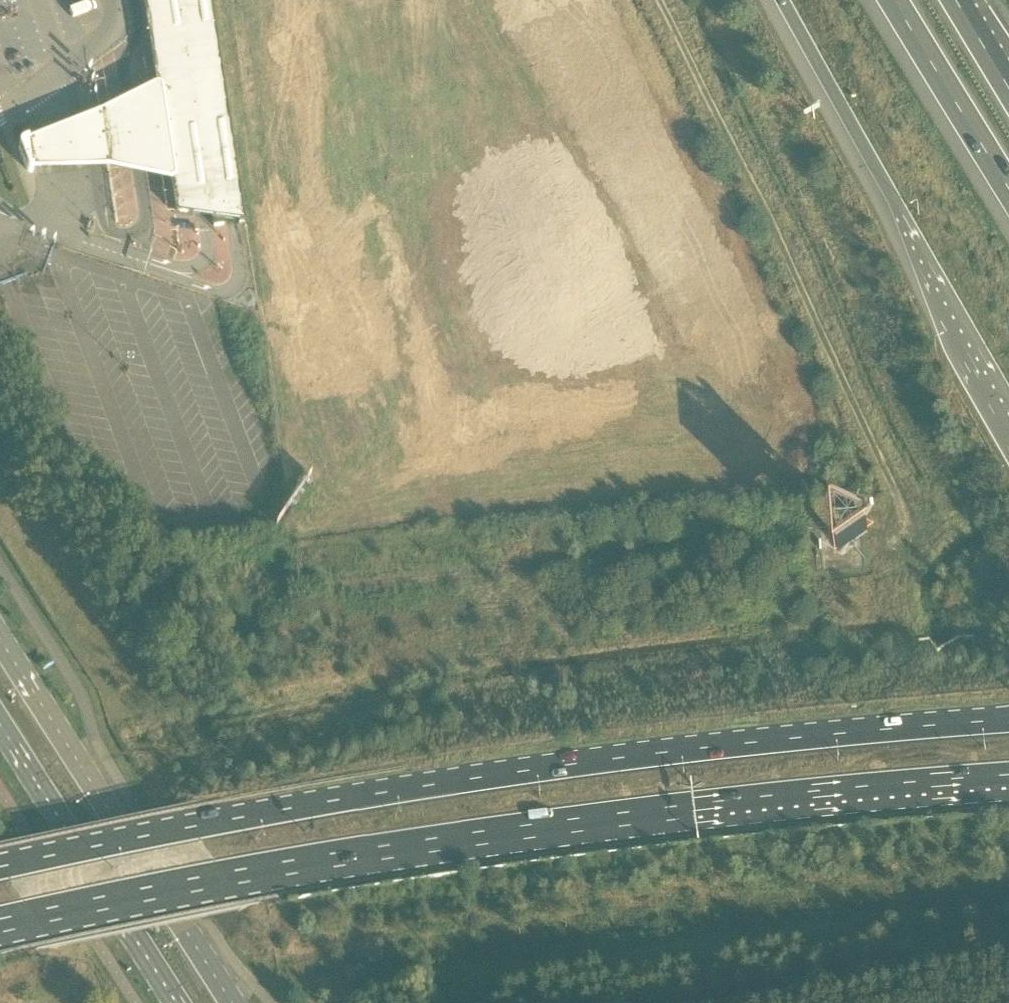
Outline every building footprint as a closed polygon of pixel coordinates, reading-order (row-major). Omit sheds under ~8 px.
[(246,224),(212,0),(143,0),(156,86),(171,183),(175,214),(192,216),(204,217),(212,218),(213,227),(225,225),(225,220),(231,221),(239,222),(239,223),(246,224)] [(160,79),(158,79),(101,106),(22,137),(21,138),(20,141),(27,164),(28,165),(31,166),(111,164),(172,176),(175,176),(176,174),(178,171),(164,81),(162,80),(160,79)]
